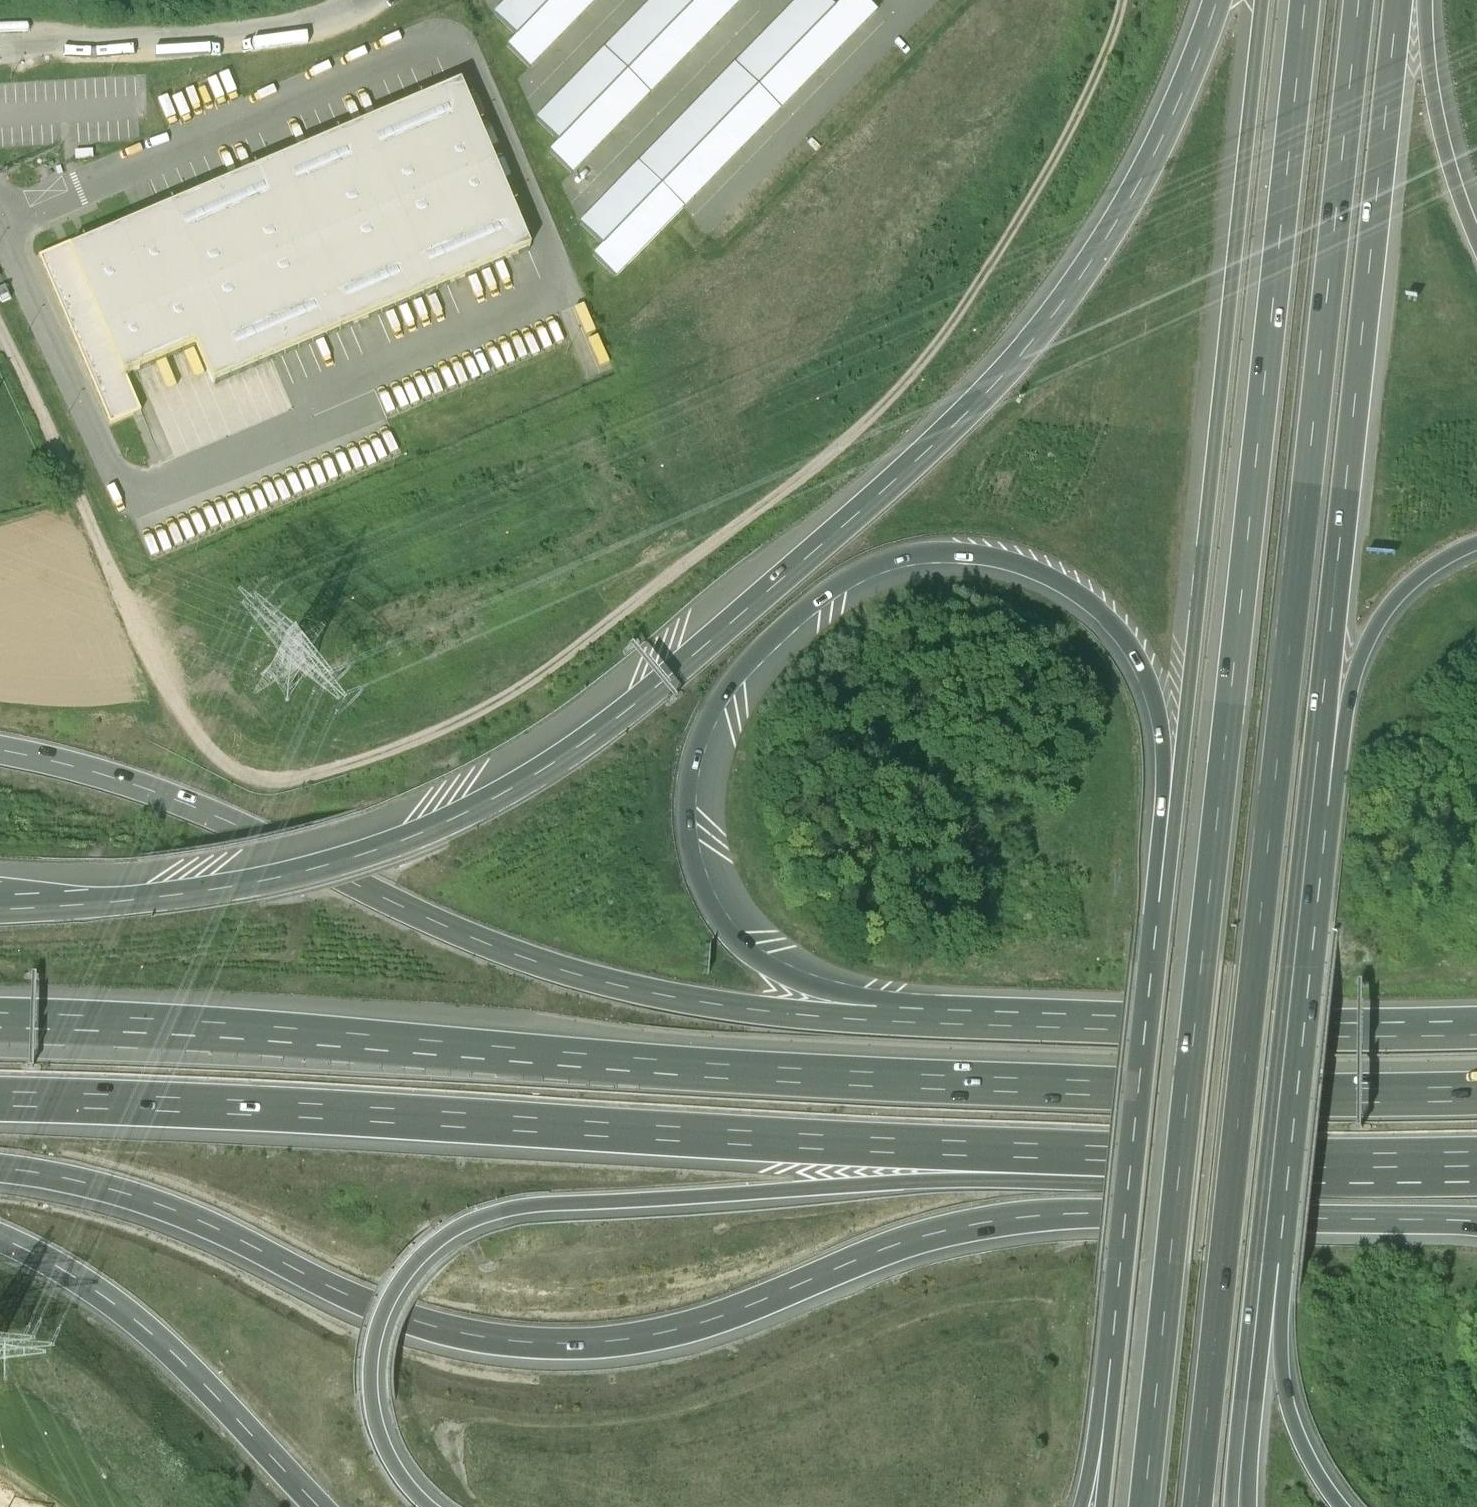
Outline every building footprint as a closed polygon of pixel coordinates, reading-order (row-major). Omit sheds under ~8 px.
[(494,13),(516,35),(506,45),(530,69),(597,0),(506,0),(494,13)] [(536,118),(560,140),(550,150),(574,173),(743,0),(651,0),(536,118)] [(827,0),(796,0),(579,223),(601,245),(593,254),(617,277),(876,11),(865,0),(844,0),(836,9),(827,0)] [(533,248),(462,82),(72,247),(69,241),(38,254),(109,423),(141,409),(126,372),(198,342),(214,381),(533,248)]
